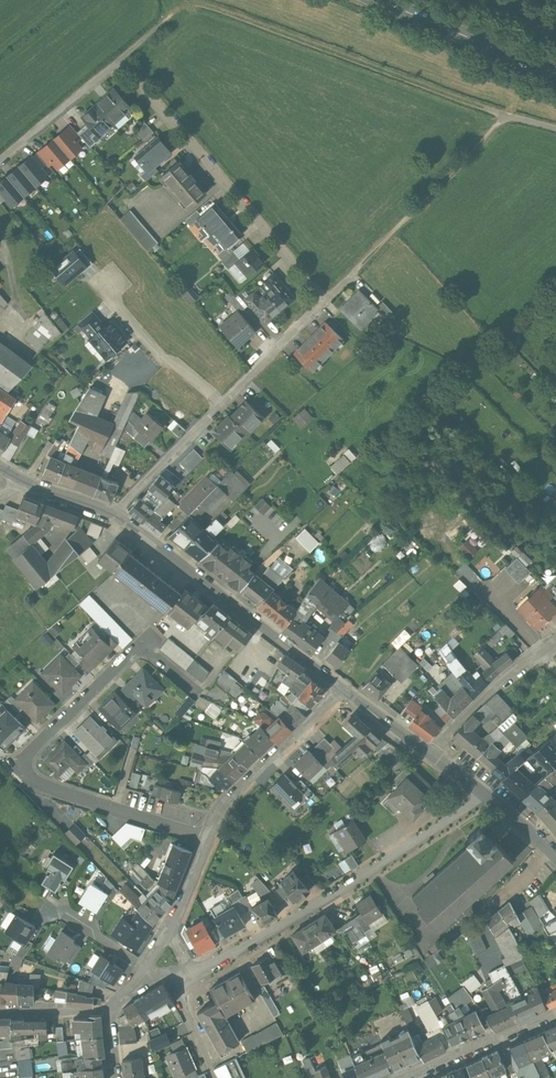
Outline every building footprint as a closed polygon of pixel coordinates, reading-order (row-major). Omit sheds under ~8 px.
[(96,106),(112,124),(131,108),(115,89),(96,106)] [(82,117),(88,123),(96,133),(99,136),(112,124),(96,106),(95,105),(82,117)] [(77,133),(81,138),(90,148),(96,143),(92,138),(96,133),(88,123),(77,133)] [(146,123),(136,131),(144,141),(154,133),(146,123)] [(65,131),(76,142),(81,138),(77,133),(71,126),(66,130),(65,131)] [(54,140),(70,159),(82,149),(76,142),(65,131),(66,130),(65,130),(54,140)] [(158,138),(135,158),(136,159),(137,158),(141,162),(140,164),(146,171),(147,172),(154,167),(171,152),(158,138)] [(43,150),(53,162),(52,162),(58,169),(70,159),(54,140),(42,150),(43,150)] [(37,154),(46,164),(47,166),(52,162),(53,162),(43,150),(42,150),(37,154)] [(32,159),(41,169),(46,164),(37,154),(32,159)] [(19,167),(35,186),(47,176),(41,169),(32,159),(31,157),(19,167)] [(162,176),(189,208),(206,194),(179,162),(162,176)] [(7,177),(23,196),(35,186),(19,167),(7,177)] [(158,171),(154,167),(147,172),(146,171),(141,176),(146,182),(158,171)] [(5,199),(12,206),(23,196),(7,177),(0,183),(0,192),(5,199)] [(209,236),(210,234),(227,220),(215,205),(196,221),(209,236)] [(130,210),(120,219),(147,252),(158,243),(130,210)] [(210,234),(223,249),(224,250),(228,246),(238,237),(235,233),(237,231),(227,220),(210,234)] [(222,261),(233,252),(228,246),(224,250),(223,249),(217,255),(222,261)] [(75,253),(86,266),(91,262),(80,248),(75,253)] [(252,249),(236,263),(248,277),(264,263),(252,249)] [(52,269),(65,284),(86,266),(75,253),(73,251),(52,269)] [(227,267),(238,258),(233,252),(222,261),(227,267)] [(264,282),(269,288),(278,280),(273,275),(264,282)] [(266,294),(280,310),(294,299),(278,280),(269,288),(271,290),(266,294)] [(340,309),(360,329),(368,321),(366,320),(377,309),(359,290),(340,309)] [(249,304),(245,301),(246,300),(240,293),(235,297),(243,306),(244,308),(249,304)] [(265,324),(280,310),(266,294),(259,300),(253,294),(246,300),(245,301),(249,304),(265,324)] [(243,306),(235,297),(233,295),(227,300),(237,312),(243,306)] [(383,302),(378,307),(388,317),(393,312),(383,302)] [(89,334),(93,338),(105,326),(92,311),(78,324),(88,335),(89,334)] [(52,342),(62,333),(48,317),(45,312),(26,338),(39,352),(49,339),(52,342)] [(48,317),(62,333),(68,328),(59,317),(54,312),(48,317)] [(239,314),(231,321),(229,319),(219,327),(237,347),(255,331),(239,314)] [(90,340),(106,358),(126,341),(120,335),(121,335),(115,329),(110,323),(105,326),(93,338),(90,340)] [(326,323),(310,339),(327,356),(343,340),(326,323)] [(310,339),(295,354),(312,371),(327,356),(310,339)] [(8,413),(16,399),(7,393),(32,367),(0,343),(0,407),(8,413)] [(44,413),(37,424),(40,426),(41,423),(45,426),(51,417),(50,417),(67,390),(68,391),(68,390),(61,385),(43,413),(44,413)] [(76,409),(96,417),(105,397),(88,390),(76,409)] [(100,453),(110,457),(115,446),(140,391),(127,394),(113,424),(100,453)] [(246,401),(230,417),(246,432),(247,434),(257,423),(254,421),(260,415),(246,401)] [(92,449),(100,453),(113,424),(96,417),(76,409),(69,420),(79,424),(66,453),(78,459),(89,437),(96,440),(92,449)] [(305,409),(293,416),(299,425),(304,422),(301,418),(308,414),(305,409)] [(147,413),(135,426),(140,431),(150,440),(162,427),(147,413)] [(246,432),(230,417),(228,415),(212,432),(227,446),(233,439),(236,442),(246,432)] [(2,423),(8,427),(12,420),(6,416),(4,420),(2,423)] [(22,421),(10,440),(19,446),(31,426),(22,421)] [(177,422),(170,431),(178,437),(185,429),(177,422)] [(0,426),(0,455),(1,455),(10,439),(2,434),(6,431),(8,427),(2,423),(0,426)] [(150,440),(140,431),(133,438),(144,447),(150,440)] [(51,448),(59,452),(65,441),(62,439),(60,442),(56,440),(51,448)] [(110,457),(109,460),(117,464),(124,450),(115,446),(110,457)] [(337,474),(357,455),(349,447),(330,465),(337,474)] [(194,449),(180,463),(189,472),(203,458),(194,449)] [(43,474),(58,481),(65,463),(50,456),(43,474)] [(58,481),(74,487),(81,469),(65,463),(58,481)] [(101,477),(94,495),(111,501),(118,483),(105,478),(108,472),(107,469),(105,468),(101,477)] [(74,487),(94,495),(101,477),(81,469),(74,487)] [(217,486),(200,504),(203,507),(209,512),(239,481),(230,472),(217,486)] [(140,498),(129,511),(143,523),(150,514),(164,498),(175,487),(160,474),(149,488),(150,489),(142,499),(140,498)] [(166,527),(173,532),(200,504),(217,486),(208,478),(185,503),(187,506),(166,527)] [(171,491),(164,498),(154,510),(163,517),(180,497),(178,495),(176,497),(171,491)] [(36,525),(44,504),(23,496),(18,511),(16,517),(36,525)] [(262,499),(254,506),(262,514),(270,506),(262,499)] [(37,525),(36,526),(42,534),(48,529),(49,530),(52,522),(73,529),(78,517),(44,504),(36,525),(37,525)] [(173,532),(169,536),(180,545),(199,525),(194,520),(202,512),(199,510),(203,507),(200,504),(173,532)] [(16,517),(18,511),(5,506),(3,511),(1,519),(13,524),(16,517)] [(163,517),(154,510),(150,514),(143,523),(159,535),(166,527),(159,522),(163,517)] [(231,526),(241,519),(237,514),(227,521),(231,526)] [(216,518),(185,549),(200,560),(218,543),(210,534),(215,529),(217,531),(223,526),(216,518)] [(103,526),(91,522),(87,534),(98,538),(103,526)] [(79,554),(89,546),(92,543),(76,524),(73,529),(67,540),(48,565),(41,556),(50,549),(45,543),(37,550),(31,543),(42,534),(36,526),(8,550),(38,588),(64,566),(79,554)] [(173,532),(166,527),(159,535),(166,539),(169,536),(173,532)] [(295,538),(309,553),(319,543),(304,529),(295,538)] [(473,529),(457,544),(470,559),(486,544),(473,529)] [(116,571),(130,553),(131,551),(115,539),(98,561),(114,573),(116,571)] [(218,543),(200,560),(240,591),(254,573),(248,568),(252,563),(230,546),(227,550),(218,543)] [(319,543),(309,553),(306,556),(320,570),(333,556),(319,543)] [(96,556),(89,546),(79,554),(87,564),(96,556)] [(168,611),(181,593),(130,553),(116,571),(131,582),(129,584),(166,613),(168,611)] [(507,567),(521,582),(530,573),(516,558),(507,567)] [(464,562),(454,572),(460,579),(454,584),(461,591),(468,584),(473,590),(483,580),(464,562)] [(254,573),(240,591),(258,605),(273,589),(284,579),(268,567),(260,577),(254,573)] [(353,609),(319,578),(310,590),(306,595),(314,603),(313,603),(333,621),(337,616),(342,621),(344,619),(339,614),(344,609),(349,614),(353,609)] [(553,596),(555,599),(555,589),(551,584),(546,589),(553,596)] [(538,591),(548,601),(553,596),(546,589),(543,585),(538,591)] [(197,618),(208,608),(184,589),(181,593),(168,611),(189,627),(195,620),(197,618)] [(273,589),(258,605),(285,627),(291,619),(297,610),(273,589)] [(519,609),(537,628),(555,609),(548,601),(538,591),(519,609)] [(108,634),(117,644),(122,648),(132,638),(90,594),(79,604),(108,634)] [(297,610),(291,619),(285,627),(282,631),(291,639),(312,654),(322,640),(324,638),(322,637),(302,621),(313,603),(314,603),(306,595),(297,610)] [(214,635),(216,632),(230,616),(213,604),(208,608),(197,618),(195,620),(214,635)] [(227,642),(239,651),(252,634),(230,616),(216,632),(227,640),(225,643),(227,642)] [(499,630),(503,634),(505,633),(510,638),(514,633),(505,624),(499,630)] [(322,637),(324,638),(322,640),(333,648),(342,636),(330,627),(322,637)] [(83,658),(92,667),(92,666),(111,648),(103,639),(93,629),(90,633),(88,631),(75,643),(78,645),(74,649),(83,658)] [(499,630),(486,642),(490,646),(503,634),(499,630)] [(103,639),(111,648),(112,649),(117,644),(108,634),(103,639)] [(168,639),(160,649),(186,669),(194,659),(168,639)] [(350,651),(339,642),(326,658),(338,667),(350,651)] [(450,667),(458,662),(459,662),(446,644),(439,651),(450,667)] [(382,665),(391,675),(410,657),(400,646),(382,665)] [(475,680),(483,688),(504,667),(495,662),(494,661),(481,647),(473,655),(474,656),(478,659),(487,669),(475,680)] [(280,663),(285,654),(279,650),(272,657),(280,663)] [(513,660),(506,651),(494,661),(495,662),(504,667),(513,660)] [(70,653),(64,659),(73,668),(79,662),(70,653)] [(298,696),(311,680),(304,674),(305,673),(305,668),(285,654),(280,663),(278,666),(285,671),(279,674),(275,671),(270,680),(268,682),(277,689),(283,681),(291,686),(289,689),(298,696)] [(60,655),(52,663),(55,666),(45,676),(62,693),(80,675),(73,668),(64,659),(60,655)] [(410,657),(391,675),(399,682),(416,665),(410,657)] [(83,658),(79,662),(88,672),(93,667),(92,666),(92,667),(83,658)] [(210,672),(194,659),(186,669),(202,683),(210,672)] [(463,686),(473,698),(483,688),(475,680),(466,670),(464,671),(458,662),(450,667),(464,685),(463,686)] [(227,692),(235,682),(237,680),(224,670),(215,682),(227,692)] [(133,680),(127,685),(137,695),(147,705),(162,690),(144,671),(134,681),(133,680)] [(375,672),(363,687),(378,699),(391,683),(375,672)] [(324,694),(324,689),(311,680),(298,696),(297,697),(310,707),(324,694)] [(243,689),(235,682),(227,692),(233,698),(243,689)] [(33,683),(16,699),(23,707),(37,721),(43,715),(42,714),(53,703),(33,683)] [(127,685),(127,684),(121,689),(132,700),(137,695),(127,685)] [(453,717),(473,698),(463,686),(450,698),(436,684),(429,690),(447,710),(453,717)] [(101,712),(104,712),(120,729),(136,713),(115,692),(99,708),(99,710),(101,712)] [(507,726),(517,717),(496,694),(485,703),(495,714),(496,714),(507,726)] [(7,700),(18,712),(23,707),(16,699),(12,695),(7,700)] [(193,703),(195,701),(189,696),(175,712),(182,718),(193,703)] [(195,701),(193,703),(213,719),(224,707),(199,696),(195,701)] [(7,710),(15,717),(19,712),(18,712),(7,700),(3,705),(7,710)] [(281,701),(271,711),(280,717),(283,720),(290,711),(289,710),(281,701)] [(283,720),(292,729),(305,718),(293,705),(289,710),(290,711),(283,720)] [(4,749),(17,737),(15,735),(24,727),(15,717),(7,710),(0,717),(0,744),(4,749)] [(447,723),(453,717),(447,710),(441,715),(447,723)] [(261,726),(265,730),(276,721),(268,711),(262,713),(255,719),(261,726)] [(410,725),(430,740),(441,729),(427,720),(429,718),(420,711),(410,725)] [(471,730),(480,721),(473,714),(453,736),(477,757),(478,756),(489,745),(471,730)] [(358,736),(342,749),(334,757),(337,761),(341,765),(358,750),(362,755),(381,738),(354,715),(345,725),(358,736)] [(90,717),(74,733),(96,755),(112,739),(90,717)] [(265,730),(275,740),(278,742),(292,729),(283,720),(280,717),(276,721),(265,730)] [(246,741),(260,756),(275,740),(265,730),(261,726),(246,741)] [(134,736),(131,749),(137,750),(140,738),(134,736)] [(315,747),(317,749),(325,757),(334,748),(330,744),(324,738),(315,747)] [(206,747),(213,748),(219,750),(221,743),(208,740),(206,747)] [(233,754),(247,768),(260,756),(246,741),(241,746),(240,744),(236,748),(237,750),(233,754)] [(65,742),(45,761),(60,775),(69,766),(77,773),(86,764),(80,757),(65,742)] [(334,748),(325,757),(332,765),(337,761),(334,757),(342,749),(340,747),(339,749),(333,742),(330,744),(334,748)] [(492,742),(478,756),(487,764),(500,750),(492,742)] [(555,766),(555,763),(541,747),(529,756),(535,763),(545,775),(552,770),(555,766)] [(211,754),(211,755),(222,756),(224,754),(231,756),(219,768),(233,782),(247,768),(233,754),(219,750),(213,748),(211,754)] [(312,754),(323,765),(327,769),(332,765),(325,757),(317,749),(312,754)] [(294,764),(308,779),(309,778),(307,776),(314,770),(316,771),(323,765),(312,754),(309,750),(294,764)] [(80,757),(86,764),(89,767),(94,762),(85,753),(80,757)] [(204,756),(193,753),(191,761),(202,764),(204,756)] [(535,763),(529,756),(515,768),(522,774),(535,763)] [(492,771),(502,779),(515,768),(510,764),(508,768),(501,762),(492,771)] [(227,788),(233,782),(219,768),(209,778),(215,784),(220,789),(224,785),(227,788)] [(522,774),(515,768),(502,779),(522,798),(531,791),(530,790),(534,785),(522,774)] [(392,782),(397,787),(407,778),(410,774),(406,769),(392,782)] [(534,785),(530,790),(531,791),(522,798),(536,810),(551,797),(545,791),(555,780),(555,774),(552,770),(545,775),(534,785)] [(397,787),(388,797),(389,797),(382,804),(394,815),(400,809),(411,820),(422,809),(418,805),(427,797),(426,796),(432,789),(414,772),(408,778),(407,778),(397,787)] [(213,786),(215,784),(209,778),(205,774),(202,773),(199,782),(213,786)] [(296,786),(284,774),(271,787),(289,807),(303,793),(296,786)] [(301,781),(296,786),(303,793),(309,799),(314,794),(301,781)] [(153,795),(177,802),(180,791),(165,786),(164,788),(156,785),(153,795)] [(551,797),(536,810),(555,832),(555,831),(555,802),(551,797)] [(352,820),(334,832),(347,851),(364,840),(352,820)] [(145,829),(126,823),(112,837),(121,847),(130,837),(141,841),(145,829)] [(485,856),(498,844),(495,840),(495,839),(493,837),(493,838),(489,833),(488,831),(487,831),(483,827),(484,827),(482,825),(480,827),(476,831),(475,830),(473,832),(474,832),(470,836),(469,836),(467,838),(469,840),(469,839),(472,842),(485,856)] [(85,835),(76,826),(70,832),(79,841),(85,835)] [(472,842),(412,896),(420,905),(417,907),(424,914),(427,912),(433,920),(431,922),(438,929),(454,914),(456,916),(457,915),(455,913),(461,908),(463,909),(464,908),(463,907),(476,895),(478,896),(479,895),(478,893),(484,888),(485,890),(487,888),(485,887),(498,875),(500,877),(501,876),(499,874),(513,860),(498,844),(485,856),(472,842)] [(158,883),(162,884),(176,889),(191,852),(173,844),(158,883)] [(54,854),(45,868),(51,872),(49,875),(47,874),(41,883),(56,892),(61,883),(59,882),(62,878),(65,880),(74,866),(54,854)] [(352,855),(344,860),(351,870),(358,866),(352,855)] [(295,870),(279,883),(281,885),(278,888),(287,900),(291,897),(294,901),(310,889),(302,879),(295,870)] [(135,874),(131,878),(137,883),(141,879),(135,874)] [(302,879),(310,889),(316,884),(308,874),(302,879)] [(141,888),(144,886),(146,888),(153,881),(149,876),(139,885),(141,888)] [(96,913),(104,899),(108,894),(105,892),(92,884),(80,902),(96,913)] [(159,888),(172,900),(176,889),(162,884),(159,888)] [(261,895),(269,891),(264,884),(257,889),(261,895)] [(139,911),(152,924),(153,924),(162,914),(147,900),(143,905),(140,902),(139,899),(125,886),(120,891),(139,911)] [(108,894),(104,899),(110,903),(118,890),(113,887),(108,894)] [(147,900),(162,914),(173,901),(172,900),(159,888),(147,900)] [(232,903),(242,897),(238,889),(228,896),(232,903)] [(251,907),(253,906),(246,895),(242,897),(232,903),(233,905),(234,904),(240,915),(252,908),(251,907)] [(362,913),(367,922),(368,922),(382,913),(371,895),(356,904),(362,913)] [(251,907),(252,908),(261,925),(278,915),(274,908),(277,906),(274,901),(271,903),(268,898),(253,906),(251,907)] [(235,927),(243,922),(244,924),(245,924),(240,915),(234,904),(233,905),(225,909),(221,902),(220,903),(221,903),(212,908),(212,907),(211,908),(226,935),(236,929),(235,927)] [(520,921),(521,921),(511,902),(499,911),(506,922),(512,919),(515,925),(521,922),(520,921)] [(137,949),(152,924),(139,911),(131,923),(122,918),(112,933),(137,949)] [(493,932),(506,922),(499,911),(487,921),(493,932)] [(311,923),(322,940),(336,931),(333,926),(335,924),(332,919),(330,920),(325,913),(311,923)] [(367,922),(362,913),(355,918),(364,933),(372,929),(368,922),(367,922)] [(35,927),(17,916),(5,933),(14,939),(16,936),(24,941),(26,942),(27,940),(35,927)] [(527,918),(521,921),(520,921),(521,922),(526,932),(533,929),(527,918)] [(544,926),(548,934),(555,930),(555,920),(544,926)] [(216,943),(202,921),(200,922),(201,923),(195,927),(194,925),(187,930),(201,952),(207,948),(208,949),(210,949),(215,946),(215,944),(216,943)] [(324,948),(326,947),(322,940),(311,923),(293,934),(298,941),(296,943),(299,948),(301,946),(304,951),(320,941),(324,948)] [(356,926),(343,934),(350,945),(357,941),(354,937),(360,933),(356,926)] [(76,944),(71,941),(73,938),(62,931),(48,954),(58,960),(60,957),(66,961),(76,944)] [(473,952),(486,949),(484,938),(488,938),(486,931),(469,935),(473,952)] [(26,942),(24,941),(15,955),(24,958),(33,944),(27,940),(26,942)] [(81,948),(76,944),(66,961),(71,964),(81,948)] [(293,955),(299,965),(306,961),(299,951),(293,955)] [(21,959),(12,956),(10,967),(18,970),(21,959)] [(123,970),(101,956),(91,970),(94,972),(109,981),(114,984),(123,970)] [(269,956),(253,965),(263,982),(281,972),(274,960),(272,962),(269,956)] [(6,982),(8,972),(0,971),(0,981),(6,982)] [(109,981),(94,972),(88,983),(94,985),(105,989),(109,981)] [(218,1002),(226,1016),(256,999),(241,972),(211,988),(218,1002)] [(11,983),(17,984),(35,985),(35,987),(39,988),(40,976),(31,975),(30,980),(12,978),(11,983)] [(487,988),(495,1004),(503,1000),(498,992),(505,987),(501,978),(487,988)] [(79,994),(87,996),(92,997),(94,985),(88,983),(81,980),(79,994)] [(17,1003),(17,984),(11,983),(6,982),(0,981),(0,1002),(17,1003)] [(35,985),(17,984),(19,1003),(35,1003),(35,987),(35,985)] [(135,1002),(145,1018),(159,1010),(160,1012),(174,1004),(163,985),(135,1002)] [(266,985),(259,988),(272,1014),(279,1011),(266,985)] [(525,996),(519,999),(526,1017),(547,1009),(541,996),(540,993),(539,994),(535,987),(527,991),(525,996)] [(490,1006),(495,1004),(487,988),(482,992),(490,1006)] [(67,1004),(94,1007),(94,998),(87,998),(87,996),(79,994),(68,992),(67,1004)] [(541,996),(547,1009),(554,1005),(549,993),(541,996)] [(455,1010),(458,1008),(465,1003),(458,995),(456,997),(457,999),(450,1003),(451,1004),(454,1010),(455,1010)] [(507,1008),(514,1023),(526,1017),(519,999),(505,1005),(507,1008)] [(146,1024),(145,1018),(135,1002),(123,1009),(133,1025),(138,1022),(141,1027),(146,1024)] [(219,1053),(240,1041),(226,1016),(218,1002),(198,1013),(207,1030),(210,1036),(211,1036),(219,1053)] [(405,1020),(413,1016),(407,1003),(399,1007),(405,1020)] [(450,1013),(454,1010),(451,1004),(449,1006),(447,1003),(445,1005),(450,1013)] [(460,1019),(468,1036),(485,1029),(476,1011),(464,1016),(458,1008),(455,1010),(460,1019)] [(485,1017),(495,1031),(514,1023),(507,1008),(485,1017)] [(456,1042),(468,1036),(460,1019),(455,1010),(454,1010),(450,1013),(455,1021),(447,1024),(456,1042)] [(90,1020),(74,1020),(74,1033),(82,1032),(82,1039),(92,1038),(102,1037),(101,1016),(90,1016),(90,1020)] [(0,1020),(0,1036),(4,1035),(4,1044),(4,1049),(12,1047),(11,1041),(11,1022),(11,1019),(0,1020)] [(47,1020),(24,1021),(24,1032),(38,1032),(38,1034),(47,1034),(47,1020)] [(11,1022),(11,1041),(18,1040),(20,1040),(19,1032),(24,1032),(24,1021),(11,1022)] [(277,1023),(254,1036),(254,1035),(241,1042),(247,1053),(283,1035),(277,1023)] [(64,1039),(63,1026),(56,1026),(56,1039),(64,1039)] [(123,1028),(123,1026),(118,1026),(120,1044),(127,1044),(126,1027),(123,1028)] [(551,1048),(555,1046),(555,1031),(554,1027),(542,1032),(551,1048)] [(382,1044),(393,1070),(421,1058),(416,1048),(410,1032),(382,1044)] [(552,1050),(551,1048),(542,1032),(523,1040),(531,1059),(552,1050)] [(153,1051),(166,1045),(170,1044),(166,1034),(150,1041),(153,1051)] [(416,1048),(421,1058),(423,1062),(445,1050),(438,1036),(416,1048)] [(92,1038),(82,1039),(83,1046),(77,1046),(78,1057),(85,1059),(94,1058),(101,1057),(104,1057),(102,1037),(92,1038)] [(527,1061),(531,1059),(523,1040),(510,1046),(519,1064),(527,1061)] [(360,1077),(375,1077),(393,1070),(382,1044),(352,1057),(354,1063),(360,1077)] [(19,1046),(15,1047),(16,1060),(30,1059),(28,1045),(26,1046),(19,1046)] [(177,1077),(195,1069),(186,1048),(169,1056),(173,1063),(170,1064),(176,1077),(177,1077)] [(482,1058),(490,1076),(491,1077),(499,1077),(497,1073),(505,1070),(497,1051),(482,1058)] [(319,1077),(330,1073),(327,1067),(329,1066),(322,1052),(310,1057),(317,1072),(319,1077)] [(94,1058),(85,1059),(85,1062),(77,1063),(77,1064),(78,1070),(83,1070),(102,1067),(101,1058),(104,1057),(101,1057),(94,1058)] [(310,1075),(317,1072),(310,1057),(303,1060),(310,1075)] [(233,1077),(246,1077),(236,1058),(226,1064),(233,1077)] [(472,1077),(486,1077),(490,1076),(482,1058),(466,1065),(472,1077)] [(122,1062),(124,1075),(143,1071),(141,1059),(122,1062)] [(531,1059),(527,1061),(530,1067),(527,1068),(528,1071),(529,1071),(533,1077),(539,1077),(541,1077),(536,1067),(531,1059)] [(78,1070),(77,1064),(72,1064),(71,1061),(61,1062),(63,1072),(65,1072),(66,1072),(78,1070)] [(354,1063),(342,1068),(346,1077),(360,1077),(354,1063)] [(536,1067),(541,1077),(548,1073),(543,1064),(536,1067)] [(83,1070),(83,1077),(80,1077),(81,1077),(104,1077),(102,1067),(83,1070)] [(462,1067),(446,1074),(448,1077),(467,1077),(462,1067)] [(19,1070),(20,1077),(21,1077),(33,1076),(31,1068),(19,1070)] [(198,1076),(195,1069),(177,1077),(178,1077),(194,1077),(198,1076)]
